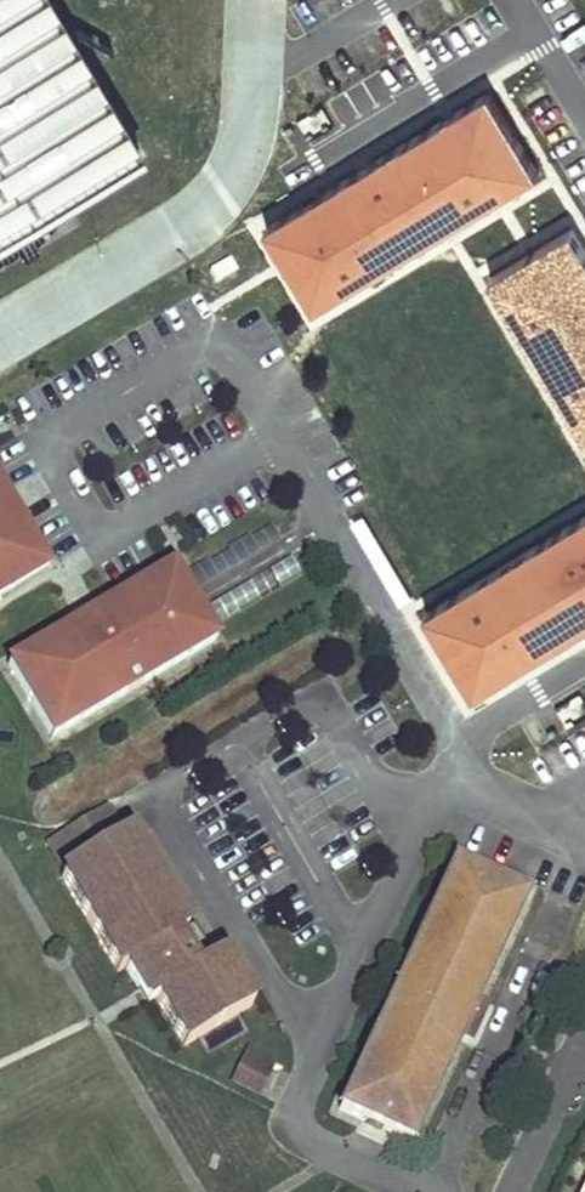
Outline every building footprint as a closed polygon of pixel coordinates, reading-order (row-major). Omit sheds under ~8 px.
[(140,157),(48,0),(0,0),(0,240),(140,157)] [(316,304),(540,171),(493,92),(269,225),(316,304)] [(584,427),(584,244),(575,227),(494,276),(584,427)] [(0,484),(0,596),(49,567),(0,484)] [(475,692),(584,626),(584,514),(426,609),(475,692)] [(51,740),(215,643),(171,569),(8,665),(51,740)] [(565,727),(584,717),(584,704),(581,696),(556,709),(565,727)] [(104,810),(48,843),(66,874),(60,877),(117,972),(126,966),(147,1003),(154,999),(183,1048),(251,1008),(222,959),(215,963),(193,926),(184,932),(128,837),(122,840),(104,810)] [(412,1145),(526,899),(453,865),(339,1112),(412,1145)] [(270,1064),(248,1053),(233,1083),(255,1094),(270,1064)]
